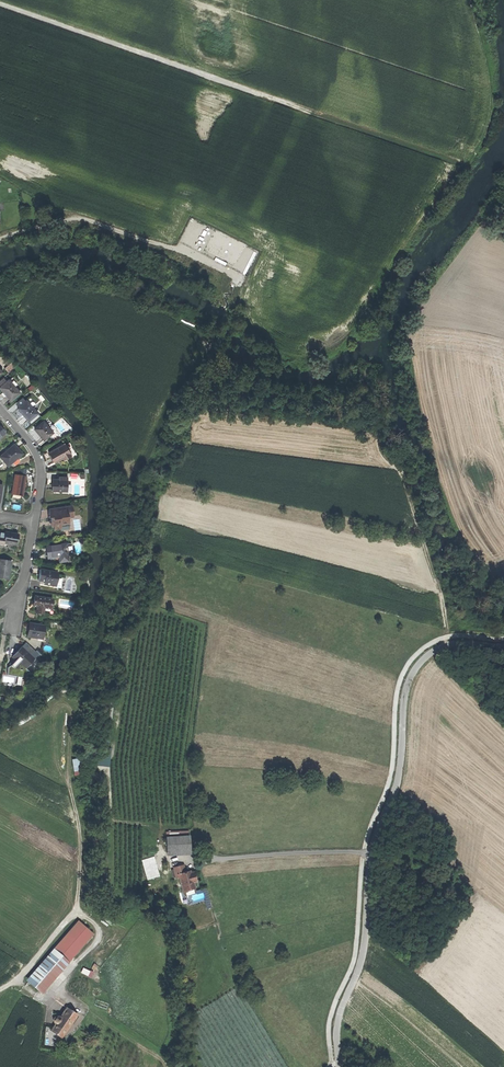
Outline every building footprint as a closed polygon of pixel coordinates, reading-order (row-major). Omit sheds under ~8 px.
[(170,214),(172,210),(175,212),(184,190),(176,187),(165,212),(170,214)] [(4,368),(8,373),(15,367),(11,363),(4,368)] [(0,387),(0,389),(3,393),(5,392),(8,396),(7,396),(11,401),(20,393),(9,380),(6,382),(0,387)] [(16,404),(19,407),(25,402),(22,399),(16,404)] [(29,399),(27,401),(34,408),(36,406),(29,399)] [(19,407),(18,408),(24,415),(29,422),(38,413),(34,408),(27,401),(27,400),(25,402),(19,407)] [(39,435),(44,441),(53,433),(46,425),(43,421),(34,429),(39,435)] [(48,423),(46,425),(53,433),(55,431),(48,423)] [(52,459),(55,463),(63,458),(65,457),(66,459),(71,456),(70,454),(70,453),(65,444),(49,453),(52,459)] [(8,467),(22,455),(17,450),(14,446),(0,458),(0,459),(8,467)] [(12,495),(23,496),(24,486),(25,477),(17,476),(15,476),(12,495)] [(59,480),(53,480),(52,484),(52,491),(63,491),(67,491),(67,484),(67,478),(61,478),(61,480),(59,480)] [(68,519),(66,510),(65,510),(56,512),(56,509),(48,511),(48,519),(50,519),(50,523),(51,527),(53,527),(54,531),(60,530),(61,532),(69,531),(68,519)] [(7,544),(16,546),(17,535),(10,534),(5,533),(4,535),(3,544),(7,544)] [(65,545),(46,548),(47,554),(48,560),(58,558),(59,563),(68,561),(65,545)] [(0,560),(0,579),(8,580),(9,573),(10,567),(9,567),(10,562),(0,560)] [(58,573),(40,570),(40,576),(39,581),(44,582),(46,582),(46,585),(56,587),(58,573)] [(53,599),(35,597),(34,602),(33,606),(37,607),(36,613),(43,614),(44,612),(44,608),(52,609),(53,599)] [(44,626),(30,624),(29,630),(28,637),(43,639),(44,633),(44,626)] [(11,655),(24,667),(33,657),(20,646),(15,651),(11,655)] [(97,747),(96,765),(109,766),(110,748),(97,747)] [(71,759),(72,775),(80,774),(79,758),(71,759)] [(167,839),(168,853),(190,850),(189,837),(167,839)] [(174,868),(176,876),(179,875),(184,890),(195,887),(193,881),(192,879),(195,878),(194,875),(193,872),(191,873),(190,871),(185,872),(183,864),(174,867),(174,868)] [(170,907),(176,913),(179,910),(174,904),(170,907)] [(78,920),(55,946),(69,959),(92,932),(78,920)] [(29,981),(40,991),(67,961),(56,951),(29,981)] [(91,977),(92,971),(82,968),(80,973),(91,977)] [(53,1028),(64,1035),(77,1015),(67,1008),(53,1028)] [(62,1038),(64,1035),(53,1028),(51,1031),(62,1038)]
